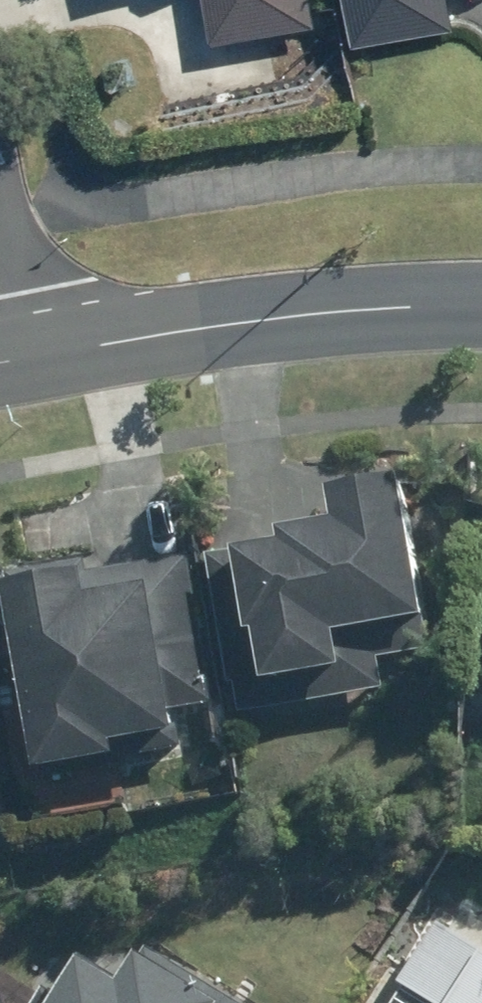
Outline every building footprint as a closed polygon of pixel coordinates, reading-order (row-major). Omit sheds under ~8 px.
[(308,0),(209,0),(216,42),(312,27),(308,0)] [(352,50),(456,31),(451,0),(343,0),(352,50)] [(242,557),(244,572),(210,576),(230,726),(385,705),(375,633),(416,628),(397,487),(332,496),(336,527),(279,535),(281,551),(242,557)] [(38,583),(4,588),(34,784),(114,771),(110,751),(175,741),(166,683),(186,679),(177,620),(196,617),(187,558),(84,574),(82,561),(35,568),(38,583)] [(470,943),(434,923),(395,988),(420,1002),(481,1002),(481,922),(470,943)] [(56,1002),(236,1002),(146,945),(120,986),(82,962),(56,1002)] [(8,969),(0,981),(0,1002),(36,1002),(43,992),(8,969)]
